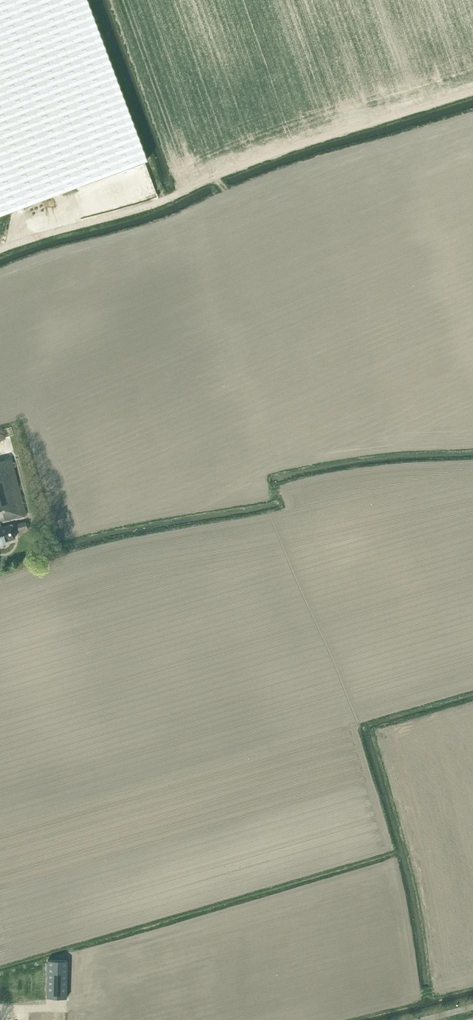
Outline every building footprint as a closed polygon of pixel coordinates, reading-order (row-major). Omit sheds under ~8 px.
[(147,160),(87,0),(0,0),(0,215),(147,160)] [(0,461),(0,522),(26,515),(11,459),(0,461)] [(19,530),(27,528),(26,521),(17,524),(19,530)] [(0,542),(5,541),(5,540),(15,538),(12,523),(1,526),(0,524),(0,542)] [(46,997),(66,997),(66,960),(46,960),(46,997)] [(35,1008),(34,1019),(47,1019),(48,1008),(35,1008)]
